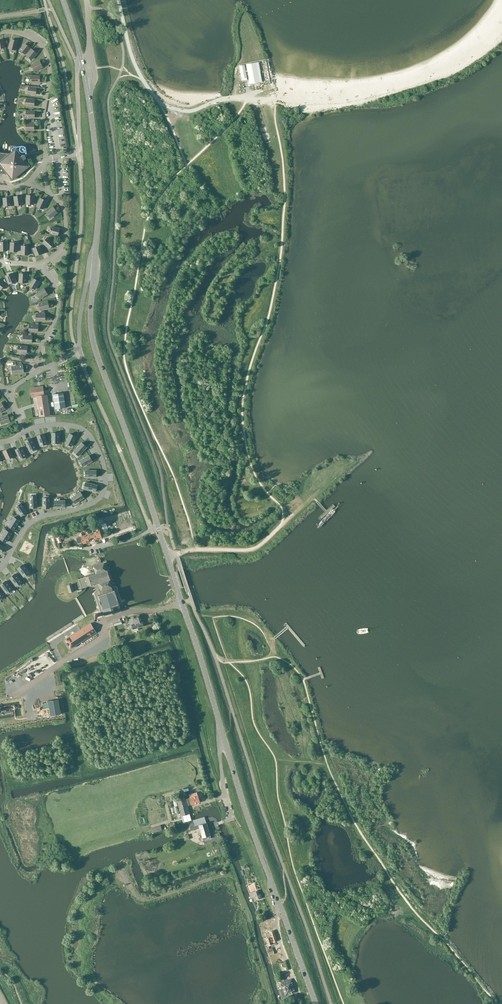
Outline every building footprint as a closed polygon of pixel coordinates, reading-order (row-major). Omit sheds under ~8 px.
[(14,50),(15,50),(17,41),(12,40),(11,43),(10,43),(10,45),(9,48),(12,49),(11,50),(13,51),(14,50)] [(25,54),(30,48),(25,44),(24,46),(23,45),(23,47),(20,50),(25,54)] [(35,55),(37,53),(32,49),(27,56),(28,56),(27,58),(29,59),(29,58),(31,59),(34,56),(35,55)] [(42,67),(40,61),(32,65),(34,71),(38,69),(40,69),(40,68),(42,67)] [(247,65),(250,84),(260,83),(257,63),(247,65)] [(9,174),(12,179),(29,166),(24,160),(25,159),(26,159),(26,157),(25,155),(23,155),(22,156),(16,148),(10,153),(0,152),(0,174),(9,174)] [(42,209),(43,209),(44,206),(46,204),(45,204),(47,201),(41,198),(37,206),(38,207),(38,209),(42,209)] [(55,215),(55,214),(57,212),(53,207),(46,213),(50,218),(53,215),(55,215)] [(50,233),(58,235),(60,229),(57,229),(57,228),(55,228),(52,227),(50,233)] [(54,244),(51,242),(51,241),(50,240),(47,238),(43,242),(50,248),(54,244)] [(33,248),(36,256),(42,253),(41,251),(40,249),(39,246),(33,248)] [(12,273),(6,276),(9,284),(10,284),(12,285),(14,282),(15,281),(14,278),(13,276),(12,273)] [(34,278),(29,286),(30,287),(30,288),(33,289),(34,289),(35,289),(36,286),(37,286),(37,284),(39,281),(34,278)] [(47,294),(44,288),(37,293),(37,294),(36,295),(39,298),(39,297),(40,298),(43,297),(45,295),(47,294)] [(48,301),(39,304),(39,305),(38,306),(40,309),(41,310),(44,309),(45,309),(46,308),(49,307),(48,301)] [(13,374),(24,373),(24,371),(24,369),(23,367),(23,365),(12,367),(13,374)] [(39,417),(50,415),(47,395),(44,395),(43,386),(30,388),(32,397),(36,397),(39,417)] [(55,409),(66,408),(63,392),(53,394),(55,409)] [(1,423),(1,424),(5,424),(7,423),(10,422),(8,416),(0,418),(0,423),(1,423)] [(43,434),(37,436),(40,446),(47,443),(43,434)] [(76,437),(70,434),(65,443),(72,446),(76,437)] [(31,438),(25,441),(30,452),(36,449),(31,438)] [(87,447),(82,442),(74,451),(79,456),(87,447)] [(26,456),(22,447),(15,450),(19,459),(26,456)] [(12,460),(11,457),(12,457),(9,449),(3,451),(4,454),(4,456),(5,456),(7,460),(8,459),(12,460)] [(92,461),(89,455),(80,460),(83,466),(92,461)] [(97,485),(86,482),(84,489),(95,492),(97,485)] [(84,498),(80,492),(72,498),(75,503),(84,498)] [(21,504),(15,507),(21,516),(27,512),(21,504)] [(19,521),(13,517),(8,526),(14,529),(19,521)] [(86,531),(87,535),(89,542),(96,540),(93,532),(90,533),(89,530),(90,530),(89,527),(85,528),(86,531)] [(97,531),(93,532),(96,540),(105,537),(104,533),(101,534),(99,527),(96,528),(97,531)] [(11,533),(5,530),(0,538),(6,542),(11,533)] [(80,533),(81,536),(76,538),(78,544),(83,542),(83,544),(89,542),(87,535),(84,536),(83,532),(80,533)] [(23,564),(18,569),(24,577),(29,573),(23,564)] [(113,590),(109,580),(110,580),(107,569),(106,570),(104,564),(94,567),(96,574),(85,577),(78,579),(81,589),(88,587),(95,587),(98,596),(105,616),(121,611),(114,590),(113,590)] [(15,574),(10,578),(16,586),(21,582),(15,574)] [(6,581),(0,585),(6,593),(12,589),(6,581)] [(143,626),(144,625),(143,622),(141,621),(139,615),(132,617),(132,619),(130,619),(131,622),(132,622),(133,623),(132,623),(132,624),(133,629),(134,629),(134,630),(138,629),(137,627),(143,626)] [(91,623),(65,639),(70,648),(96,632),(91,623)] [(48,701),(48,702),(49,708),(51,716),(61,714),(58,699),(48,701)] [(175,796),(177,801),(182,820),(190,818),(183,794),(175,796)] [(188,805),(199,802),(197,796),(186,799),(188,805)] [(205,823),(204,820),(204,819),(193,822),(194,826),(195,829),(199,827),(203,840),(210,838),(206,823),(205,823)] [(258,890),(251,893),(249,893),(251,898),(253,897),(254,901),(255,900),(262,898),(261,893),(259,894),(258,890)] [(273,942),(277,940),(274,931),(270,932),(271,937),(266,938),(268,945),(274,943),(273,942)] [(283,996),(290,994),(296,992),(292,979),(279,983),(281,989),(280,989),(283,996)]
